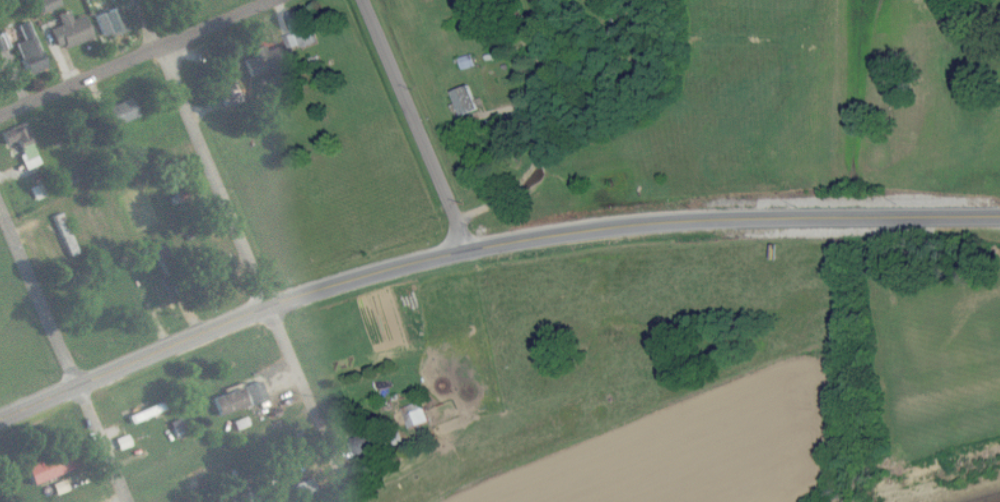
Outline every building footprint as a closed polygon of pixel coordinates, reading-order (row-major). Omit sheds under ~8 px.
[(60,6),(58,0),(38,0),(43,13),(60,6)] [(96,15),(103,38),(124,31),(117,8),(96,15)] [(92,36),(83,15),(72,20),(68,10),(57,15),(61,25),(49,30),(58,51),(92,36)] [(46,69),(29,21),(18,25),(23,41),(15,44),(27,76),(46,69)] [(317,42),(313,27),(285,35),(289,50),(317,42)] [(266,51),(263,45),(249,51),(251,57),(243,60),(251,79),(292,62),(284,44),(266,51)] [(225,105),(240,100),(230,71),(215,76),(225,105)] [(462,116),(479,109),(470,85),(453,92),(462,116)] [(114,126),(137,117),(130,98),(107,106),(114,126)] [(35,142),(26,122),(6,131),(23,171),(40,164),(32,144),(35,142)] [(36,201),(47,196),(40,183),(30,188),(36,201)] [(245,387),(251,406),(267,401),(261,382),(245,387)] [(246,406),(240,389),(212,399),(218,416),(246,406)] [(409,429),(429,424),(423,402),(404,408),(409,429)] [(248,427),(246,418),(233,422),(235,430),(248,427)] [(358,456),(377,453),(374,434),(355,438),(358,456)] [(120,451),(132,446),(128,435),(115,440),(120,451)] [(31,486),(76,466),(67,447),(23,467),(31,486)]
